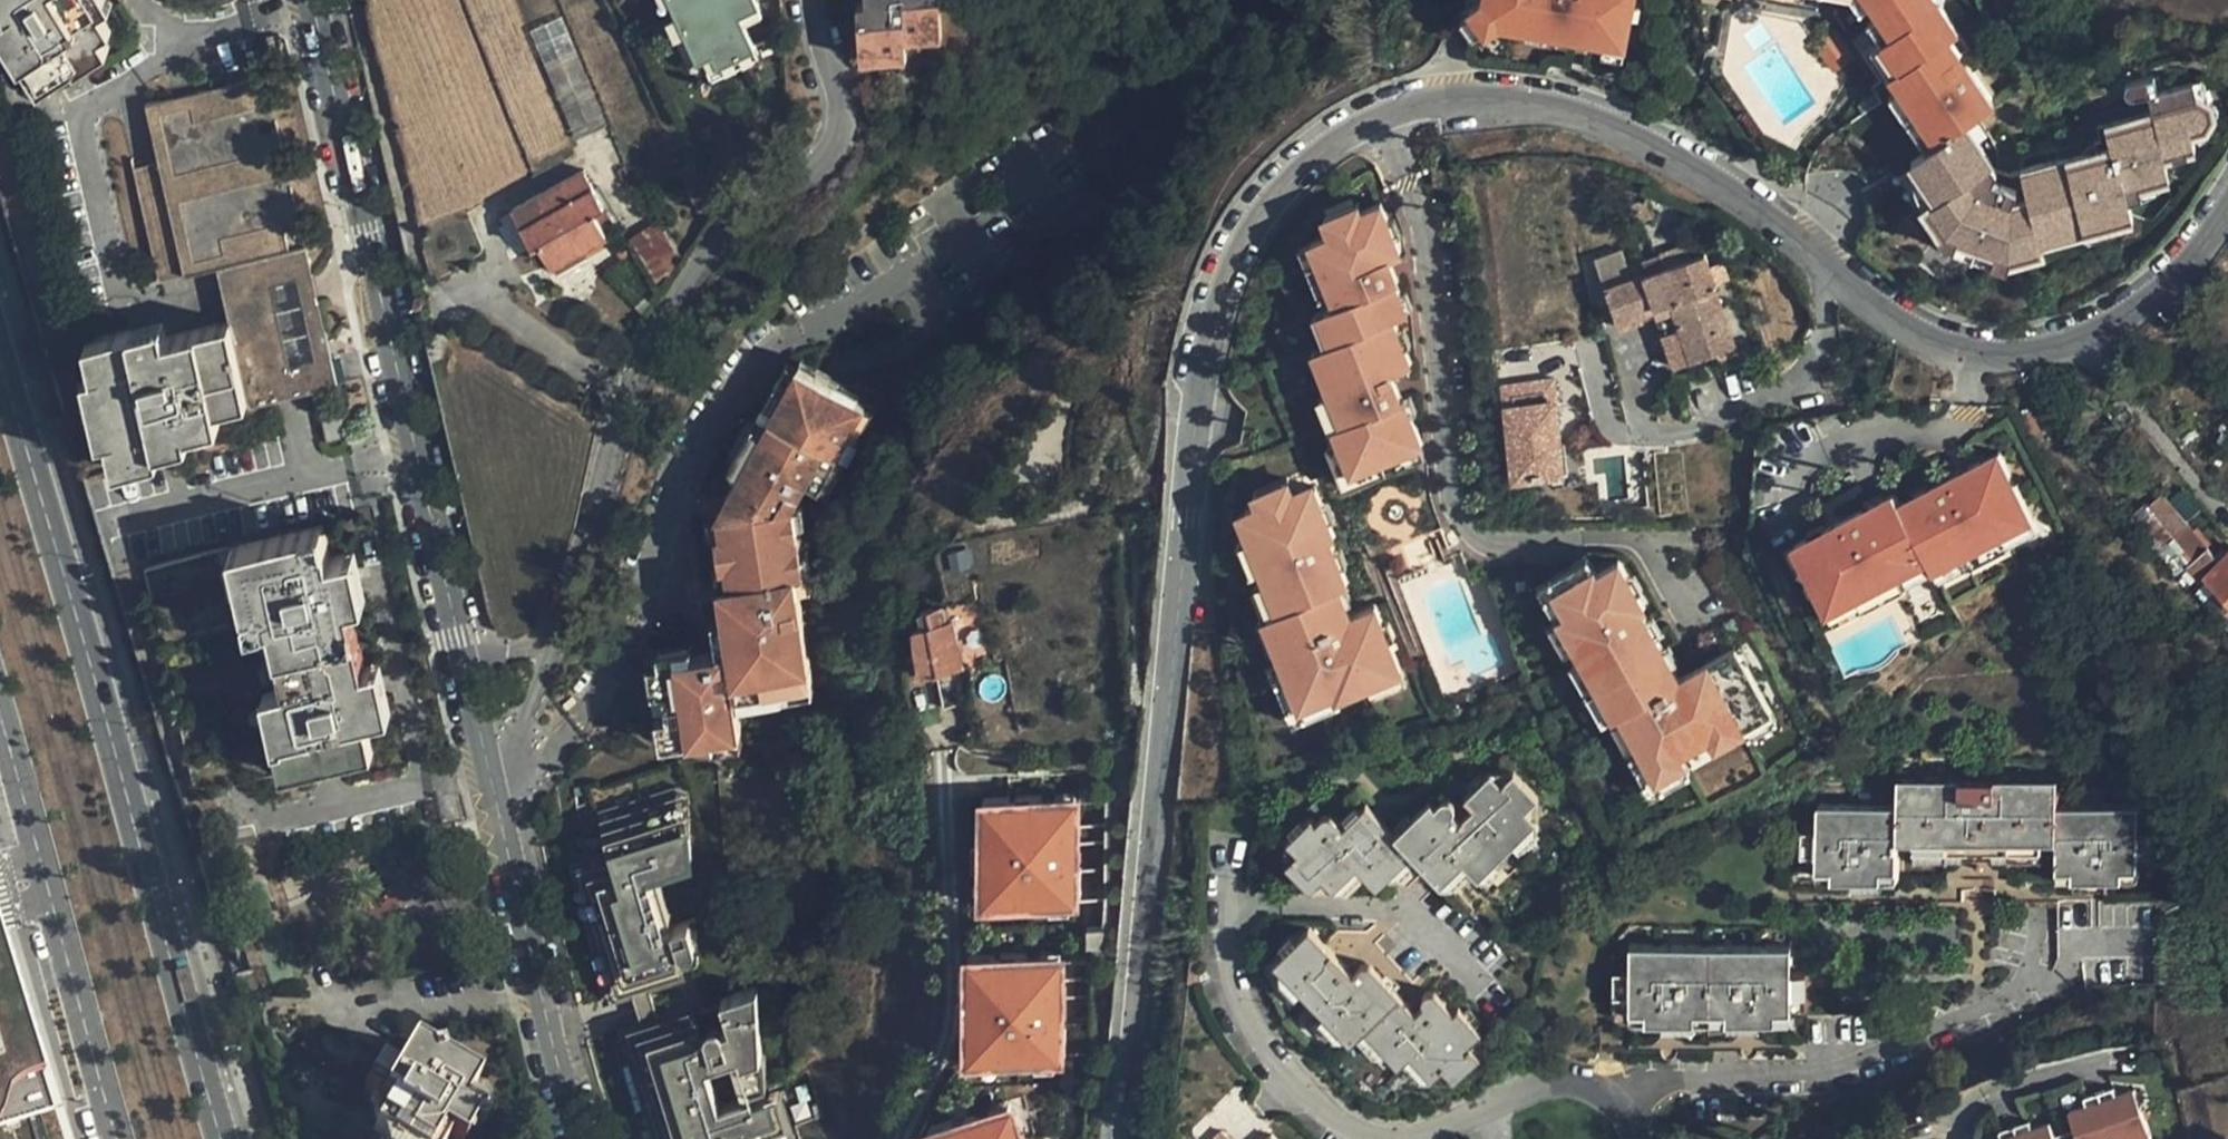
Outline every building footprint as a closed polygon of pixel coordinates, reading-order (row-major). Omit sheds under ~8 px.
[(53,27),(32,42),(61,88),(87,73),(89,75),(122,54),(116,44),(130,35),(120,18),(109,0),(37,0),(53,27)] [(120,18),(131,10),(125,0),(109,0),(120,18)] [(704,56),(719,48),(725,60),(761,43),(748,13),(766,5),(764,0),(679,0),(704,56)] [(935,0),(850,0),(855,47),(901,43),(899,27),(937,23),(935,0)] [(1485,22),(1504,13),(1530,20),(1543,23),(1545,15),(1582,24),(1581,29),(1589,30),(1628,40),(1637,0),(1473,0),(1485,22)] [(1922,176),(1981,135),(1968,116),(1995,97),(1960,45),(1949,27),(1958,21),(1944,0),(1870,0),(1876,10),(1890,30),(1878,37),(1896,64),(1906,80),(1897,86),(1933,140),(1922,147),(1909,155),(1922,176)] [(1890,30),(1876,10),(1865,18),(1878,37),(1890,30)] [(1543,23),(1530,20),(1528,27),(1586,42),(1589,30),(1581,29),(1582,24),(1545,15),(1543,23)] [(1949,27),(1960,45),(1970,39),(1958,21),(1949,27)] [(1853,57),(1833,26),(1813,39),(1833,70),(1853,57)] [(1896,64),(1878,37),(1866,45),(1884,72),(1896,64)] [(127,338),(84,347),(91,379),(105,445),(111,473),(159,463),(158,455),(155,442),(186,436),(218,429),(216,418),(213,407),(245,400),(248,412),(337,392),(306,256),(309,248),(270,86),(174,106),(188,167),(164,173),(189,283),(215,277),(227,332),(166,345),(164,340),(129,348),(127,338)] [(1933,140),(1897,86),(1887,93),(1922,147),(1933,140)] [(1981,135),(1922,176),(1926,181),(1932,176),(1941,190),(1926,200),(1930,206),(1927,208),(1939,227),(1934,238),(1996,261),(2003,259),(2005,251),(2034,245),(2030,227),(2126,205),(2121,186),(2163,176),(2158,156),(2187,150),(2183,133),(2201,129),(2208,116),(2206,105),(2193,100),(2151,110),(2152,116),(2120,124),(2126,152),(2021,175),(2024,192),(2003,197),(2016,171),(1989,157),(1993,153),(1981,135)] [(1888,169),(1902,190),(1922,176),(1909,155),(1888,169)] [(715,201),(696,162),(681,170),(700,208),(715,201)] [(609,215),(583,166),(514,204),(534,242),(541,239),(553,261),(606,233),(599,220),(609,215)] [(1922,176),(1902,190),(1934,238),(1939,227),(1927,208),(1930,206),(1926,200),(1941,190),(1932,176),(1926,181),(1922,176)] [(1348,209),(1360,204),(1356,194),(1322,207),(1328,220),(1349,212),(1348,209)] [(1380,197),(1360,204),(1348,209),(1349,212),(1328,220),(1330,227),(1312,234),(1333,288),(1338,302),(1327,306),(1339,335),(1322,342),(1332,370),(1326,372),(1330,383),(1342,414),(1331,419),(1335,428),(1347,462),(1378,450),(1420,434),(1403,391),(1397,393),(1386,365),(1408,357),(1390,309),(1402,305),(1391,275),(1395,274),(1386,250),(1399,245),(1380,197)] [(2005,251),(2003,259),(2114,234),(2111,220),(2128,217),(2126,205),(2030,227),(2034,245),(2005,251)] [(663,238),(646,210),(630,218),(633,225),(643,219),(656,242),(663,238)] [(1333,288),(1312,234),(1300,239),(1320,292),(1333,288)] [(1659,249),(1665,265),(1688,256),(1682,240),(1659,249)] [(1688,256),(1665,265),(1603,288),(1618,328),(1655,314),(1670,308),(1691,362),(1737,344),(1715,288),(1719,287),(1718,285),(1709,263),(1705,250),(1688,256)] [(1721,258),(1709,263),(1718,285),(1729,281),(1721,258)] [(1763,290),(1776,284),(1765,260),(1736,274),(1760,324),(1776,317),(1763,290)] [(1784,280),(1776,284),(1763,290),(1776,317),(1781,325),(1801,315),(1784,280)] [(1339,335),(1327,306),(1311,313),(1322,342),(1339,335)] [(1670,308),(1655,314),(1676,367),(1691,362),(1670,308)] [(162,331),(127,338),(129,348),(164,340),(162,331)] [(1332,370),(1322,342),(1307,347),(1318,375),(1326,372),(1332,370)] [(795,369),(852,398),(855,391),(798,362),(795,369)] [(738,478),(795,369),(787,366),(730,473),(738,478)] [(800,498),(808,483),(815,468),(826,473),(862,403),(852,398),(795,369),(738,478),(728,498),(729,520),(719,521),(725,586),(720,586),(723,619),(727,654),(718,655),(694,657),(666,660),(672,742),(710,738),(741,735),(738,709),(737,695),(813,689),(803,591),(810,590),(800,498)] [(1555,371),(1499,376),(1509,473),(1565,470),(1555,371)] [(105,445),(91,379),(81,381),(95,447),(105,445)] [(1342,414),(1330,383),(1316,388),(1328,419),(1331,419),(1342,414)] [(245,400),(213,407),(216,418),(248,412),(245,400)] [(815,468),(808,483),(830,493),(873,409),(862,403),(826,473),(815,468)] [(341,414),(318,419),(324,450),(348,445),(341,414)] [(1347,462),(1335,428),(1323,433),(1341,479),(1383,462),(1378,450),(1347,462)] [(186,436),(155,442),(158,455),(189,448),(186,436)] [(1897,488),(1804,545),(1843,609),(1936,553),(1942,562),(2035,505),(1995,441),(1903,497),(1897,488)] [(1287,490),(1299,485),(1293,468),(1253,484),(1258,497),(1286,486),(1287,490)] [(1318,478),(1299,485),(1287,490),(1286,486),(1258,497),(1248,501),(1257,524),(1247,527),(1274,599),(1263,603),(1273,631),(1269,633),(1275,647),(1294,697),(1330,682),(1333,690),(1400,664),(1374,599),(1346,609),(1334,578),(1344,574),(1326,527),(1336,523),(1318,478)] [(2160,497),(2158,495),(2148,505),(2149,507),(2195,552),(2187,561),(2203,577),(2207,574),(2227,595),(2227,548),(2227,547),(2219,554),(2207,540),(2205,541),(2160,497)] [(2042,517),(2035,505),(1942,562),(1936,553),(1843,609),(1850,621),(1943,564),(1949,574),(2042,517)] [(1274,599),(1247,527),(1235,532),(1263,603),(1274,599)] [(322,533),(142,572),(192,796),(373,758),(365,723),(379,720),(369,672),(361,674),(348,613),(356,611),(345,561),(329,564),(322,533)] [(1550,585),(1590,563),(1586,556),(1536,583),(1555,618),(1556,617),(1565,612),(1550,585)] [(1595,573),(1590,563),(1550,585),(1565,612),(1556,617),(1572,645),(1579,659),(1611,716),(1619,712),(1636,742),(1652,771),(1682,755),(1675,744),(1703,729),(1734,712),(1741,722),(1768,707),(1734,647),(1678,677),(1639,606),(1646,603),(1622,558),(1595,573)] [(962,663),(953,614),(946,616),(943,600),(920,609),(922,623),(913,625),(922,671),(937,669),(944,703),(962,700),(955,664),(962,663)] [(1273,631),(1263,603),(1249,608),(1260,636),(1269,633),(1273,631)] [(1572,645),(1556,617),(1555,618),(1542,624),(1558,653),(1572,645)] [(727,654),(723,619),(714,620),(718,655),(727,654)] [(666,660),(694,657),(693,644),(653,648),(661,742),(672,742),(666,660)] [(1294,697),(1275,647),(1260,653),(1283,715),(1335,694),(1333,690),(1330,682),(1294,697)] [(1611,716),(1579,659),(1566,667),(1597,724),(1611,716)] [(737,695),(738,709),(815,701),(813,689),(737,695)] [(1768,707),(1741,722),(1747,734),(1774,719),(1768,707)] [(1734,712),(1703,729),(1709,740),(1741,722),(1734,712)] [(741,735),(710,738),(711,751),(743,748),(741,735)] [(1652,771),(1636,742),(1622,749),(1645,790),(1688,767),(1682,755),(1652,771)] [(1431,794),(1396,829),(1416,848),(1444,874),(1465,852),(1482,869),(1537,812),(1526,802),(1539,788),(1513,764),(1501,775),(1489,764),(1464,789),(1474,798),(1460,811),(1451,803),(1454,800),(1453,799),(1453,797),(1452,795),(1450,792),(1448,791),(1445,792),(1443,793),(1441,797),(1440,800),(1441,803),(1431,794)] [(1902,771),(1902,797),(1903,834),(2062,831),(2062,797),(2062,768),(1902,771)] [(664,875),(707,862),(689,797),(685,795),(607,818),(619,858),(579,871),(616,1000),(631,996),(679,982),(678,977),(697,972),(710,922),(680,931),(664,875)] [(2144,795),(2062,797),(2062,831),(2063,869),(2146,868),(2145,845),(2160,845),(2160,821),(2144,821),(2144,795)] [(1077,893),(1077,804),(1044,800),(1044,797),(994,797),(994,801),(961,799),(960,889),(1077,893)] [(1903,834),(1902,797),(1817,798),(1818,825),(1798,825),(1799,851),(1819,851),(1818,874),(1903,872),(1903,834)] [(1416,848),(1396,829),(1365,799),(1349,815),(1339,805),(1337,802),(1334,802),(1332,801),(1330,802),(1321,812),(1316,807),(1289,833),(1303,847),(1295,853),(1321,881),(1329,873),(1338,882),(1360,861),(1381,882),(1416,848)] [(619,858),(607,818),(568,830),(579,871),(619,858)] [(616,1000),(579,871),(568,873),(605,1002),(616,1000)] [(1354,1036),(1400,986),(1374,963),(1373,962),(1369,961),(1365,961),(1362,961),(1360,962),(1357,966),(1308,920),(1258,976),(1266,983),(1287,1003),(1313,1026),(1336,1047),(1341,1051),(1348,1044),(1354,1036)] [(1807,987),(1807,963),(1792,962),(1792,938),(1631,938),(1631,964),(1615,964),(1615,988),(1631,989),(1631,1014),(1792,1012),(1792,988),(1807,987)] [(1069,1050),(1067,957),(975,959),(977,1053),(1069,1050)] [(708,1014),(697,972),(678,977),(679,982),(631,996),(639,1027),(688,1013),(689,1020),(708,1014)] [(30,1138),(51,1138),(0,974),(0,1042),(30,1138)] [(1264,993),(1264,995),(1281,1010),(1287,1003),(1266,983),(1264,986),(1263,988),(1264,993)] [(1422,1007),(1400,986),(1354,1036),(1376,1055),(1394,1071),(1395,1069),(1399,1064),(1402,1061),(1408,1055),(1435,1079),(1447,1066),(1454,1072),(1477,1047),(1470,1040),(1481,1027),(1458,1007),(1455,1010),(1443,1000),(1437,1006),(1436,1004),(1434,1002),(1432,1001),(1429,1001),(1426,1001),(1425,1003),(1423,1005),(1422,1007)] [(762,1064),(758,994),(720,1004),(722,1011),(708,1014),(689,1020),(688,1013),(639,1027),(625,1032),(657,1138),(781,1138),(770,1104),(754,1109),(721,1118),(705,1063),(737,1053),(742,1070),(762,1064)] [(1336,1047),(1313,1026),(1307,1033),(1324,1049),(1327,1049),(1331,1049),(1334,1048),(1336,1047)] [(625,1032),(614,1035),(645,1138),(657,1138),(625,1032)] [(1354,1036),(1348,1044),(1363,1056),(1366,1057),(1368,1059),(1371,1058),(1373,1057),(1376,1055),(1354,1036)] [(0,1042),(0,1138),(30,1138),(0,1042)] [(463,1111),(464,1112),(480,1085),(443,1063),(432,1066),(429,1056),(414,1047),(397,1075),(381,1065),(365,1093),(395,1111),(379,1138),(380,1138),(446,1138),(463,1111)] [(432,1066),(443,1063),(440,1053),(429,1056),(432,1066)] [(754,1109),(742,1070),(737,1053),(705,1063),(721,1118),(754,1109)] [(1408,1055),(1402,1061),(1425,1082),(1435,1079),(1408,1055)] [(2120,1090),(2107,1094),(2109,1102),(2123,1099),(2120,1090)] [(2109,1102),(2107,1094),(2093,1097),(2096,1106),(2109,1102)] [(2109,1102),(2120,1138),(2153,1138),(2140,1094),(2123,1099),(2109,1102)] [(2109,1102),(2096,1106),(2078,1112),(2086,1138),(2120,1138),(2109,1102)] [(1027,1104),(939,1129),(941,1138),(1037,1138),(1027,1104)] [(2040,1116),(2023,1122),(2027,1131),(2043,1126),(2040,1116)] [(2027,1131),(2023,1122),(2007,1127),(2010,1137),(2027,1131)] [(2027,1131),(2029,1138),(2065,1138),(2060,1122),(2043,1126),(2027,1131)] [(1224,1125),(1210,1138),(1238,1138),(1224,1125)] [(1259,1138),(1285,1138),(1272,1126),(1259,1138)]
